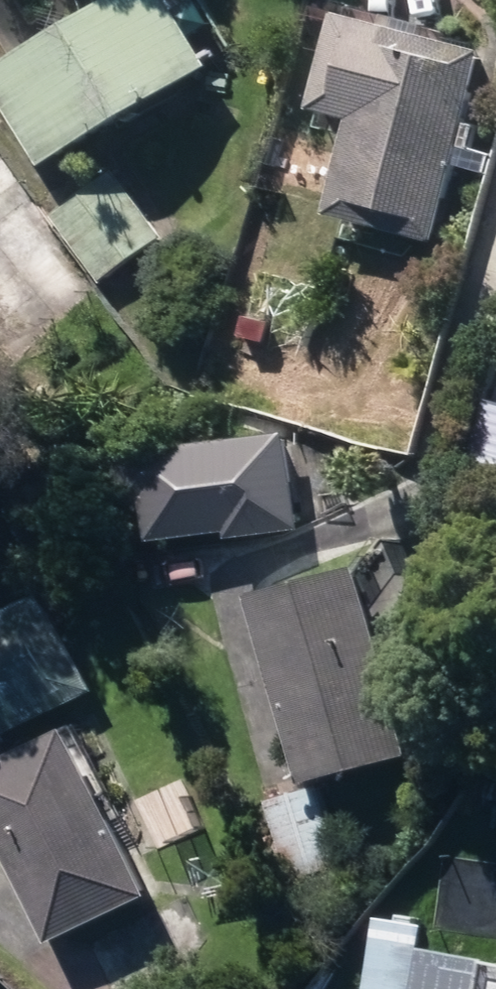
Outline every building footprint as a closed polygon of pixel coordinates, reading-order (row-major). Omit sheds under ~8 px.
[(67,156),(234,54),(202,3),(207,0),(115,0),(10,63),(67,156)] [(326,216),(432,244),(451,169),(486,178),(492,156),(470,151),(475,129),(464,125),(483,54),(419,38),(422,28),(385,18),(382,27),(335,14),(332,23),(298,14),(276,95),(314,104),(312,113),(351,124),(326,216)] [(53,220),(104,289),(165,242),(114,173),(53,220)] [(26,270),(58,313),(86,293),(54,249),(26,270)] [(239,341),(264,349),(271,327),(246,319),(239,341)] [(249,600),(305,788),(408,757),(351,570),(249,600)] [(0,623),(0,734),(97,688),(55,597),(0,623)] [(49,946),(149,896),(62,729),(0,762),(0,851),(49,946)] [(269,805),(294,887),(346,870),(320,790),(269,805)] [(483,964),(479,988),(495,988),(495,966),(483,964)]
